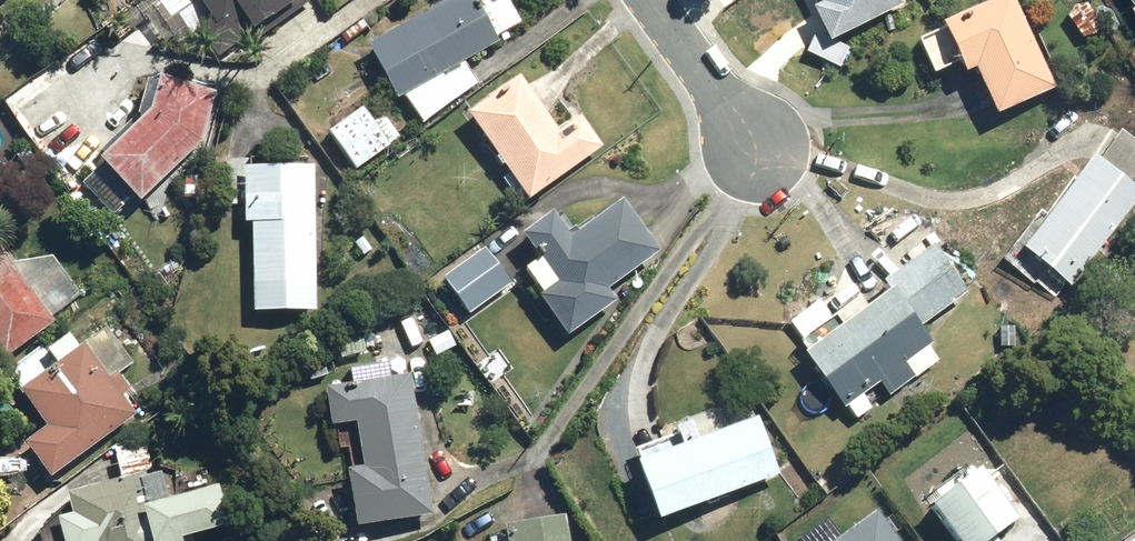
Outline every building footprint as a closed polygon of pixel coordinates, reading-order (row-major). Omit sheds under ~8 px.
[(314,0),(197,0),(235,55),(314,0)] [(470,0),(442,0),(366,43),(399,102),(403,100),(418,127),(477,86),(462,67),(496,47),(496,42),(522,29),(507,0),(482,0),(473,5),(470,0)] [(899,0),(818,0),(820,6),(814,9),(829,42),(902,7),(899,0)] [(1013,0),(993,0),(936,27),(937,30),(915,41),(931,74),(956,63),(962,76),(971,72),(993,117),(1055,88),(1013,0)] [(139,205),(204,140),(214,86),(152,76),(146,111),(96,162),(139,205)] [(515,83),(468,120),(527,202),(602,148),(579,116),(553,135),(515,83)] [(352,171),(399,138),(382,114),(374,120),(362,104),(324,131),(352,171)] [(1092,153),(1020,250),(1074,289),(1134,207),(1134,185),(1092,153)] [(313,315),(316,167),(223,164),(222,205),(241,205),(241,226),(254,227),(252,314),(313,315)] [(603,293),(656,255),(616,199),(573,229),(558,208),(517,237),(535,261),(518,273),(566,339),(612,306),(603,293)] [(80,294),(45,253),(31,264),(2,230),(0,232),(0,353),(8,362),(54,322),(51,319),(80,294)] [(828,298),(787,324),(804,350),(801,352),(841,414),(846,410),(853,422),(869,411),(862,400),(878,389),(884,397),(936,363),(915,331),(968,296),(934,245),(882,280),(889,291),(843,321),(828,298)] [(511,287),(483,248),(440,279),(468,319),(511,287)] [(52,485),(145,415),(119,379),(136,367),(106,327),(80,346),(71,334),(47,352),(42,345),(7,371),(21,390),(14,395),(42,433),(23,447),(52,485)] [(430,518),(406,372),(387,375),(385,364),(347,370),(350,384),(324,388),(330,430),(354,426),(361,466),(346,469),(356,530),(430,518)] [(629,452),(654,522),(781,476),(750,392),(659,425),(664,439),(629,452)] [(64,494),(71,516),(55,520),(60,540),(183,540),(182,540),(227,529),(218,490),(166,503),(159,472),(154,473),(148,447),(114,445),(123,479),(64,494)] [(973,469),(925,506),(952,540),(993,540),(992,540),(1015,523),(1002,507),(1010,501),(998,486),(990,491),(973,469)] [(874,507),(840,534),(826,517),(797,540),(798,540),(902,540),(874,507)] [(564,514),(506,522),(508,540),(568,540),(564,514)]
